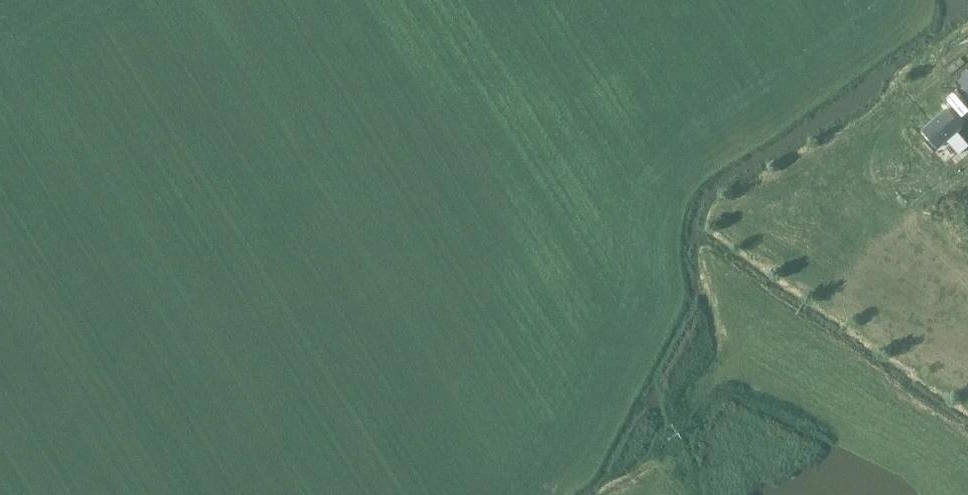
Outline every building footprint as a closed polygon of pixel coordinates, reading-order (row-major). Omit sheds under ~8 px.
[(922,128),(938,146),(946,139),(958,152),(967,144),(967,143),(956,130),(961,125),(946,107),(922,128)]
